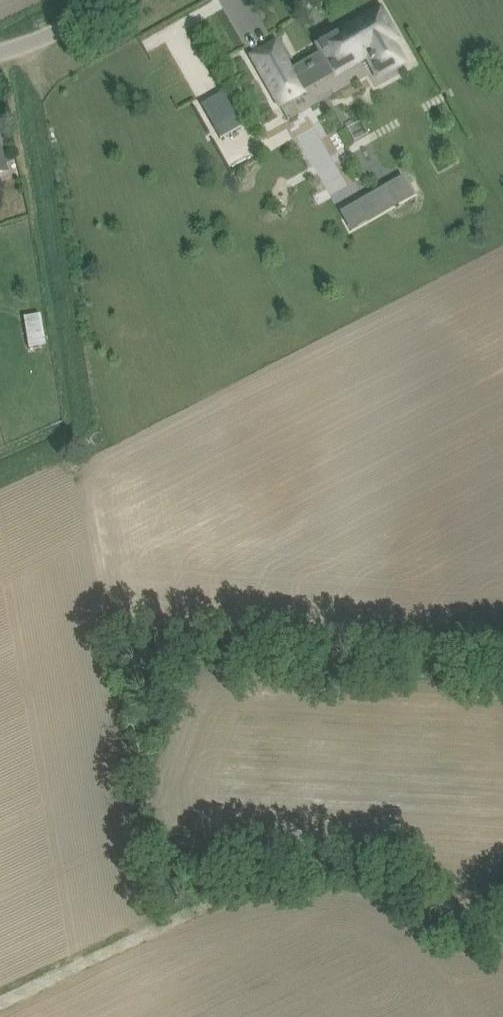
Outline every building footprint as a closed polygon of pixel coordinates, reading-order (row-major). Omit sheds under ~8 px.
[(320,53),(294,68),(277,39),(249,55),(279,109),(308,92),(306,90),(297,75),(324,60),(332,75),(334,79),(366,61),(377,81),(406,64),(395,44),(401,40),(381,5),(314,43),(320,53)] [(221,139),(243,127),(236,114),(214,127),(221,139)] [(0,140),(0,175),(8,173),(0,140)] [(401,175),(338,211),(349,230),(412,195),(401,175)] [(41,314),(25,317),(30,349),(45,346),(44,345),(50,344),(48,331),(44,331),(41,314)]
